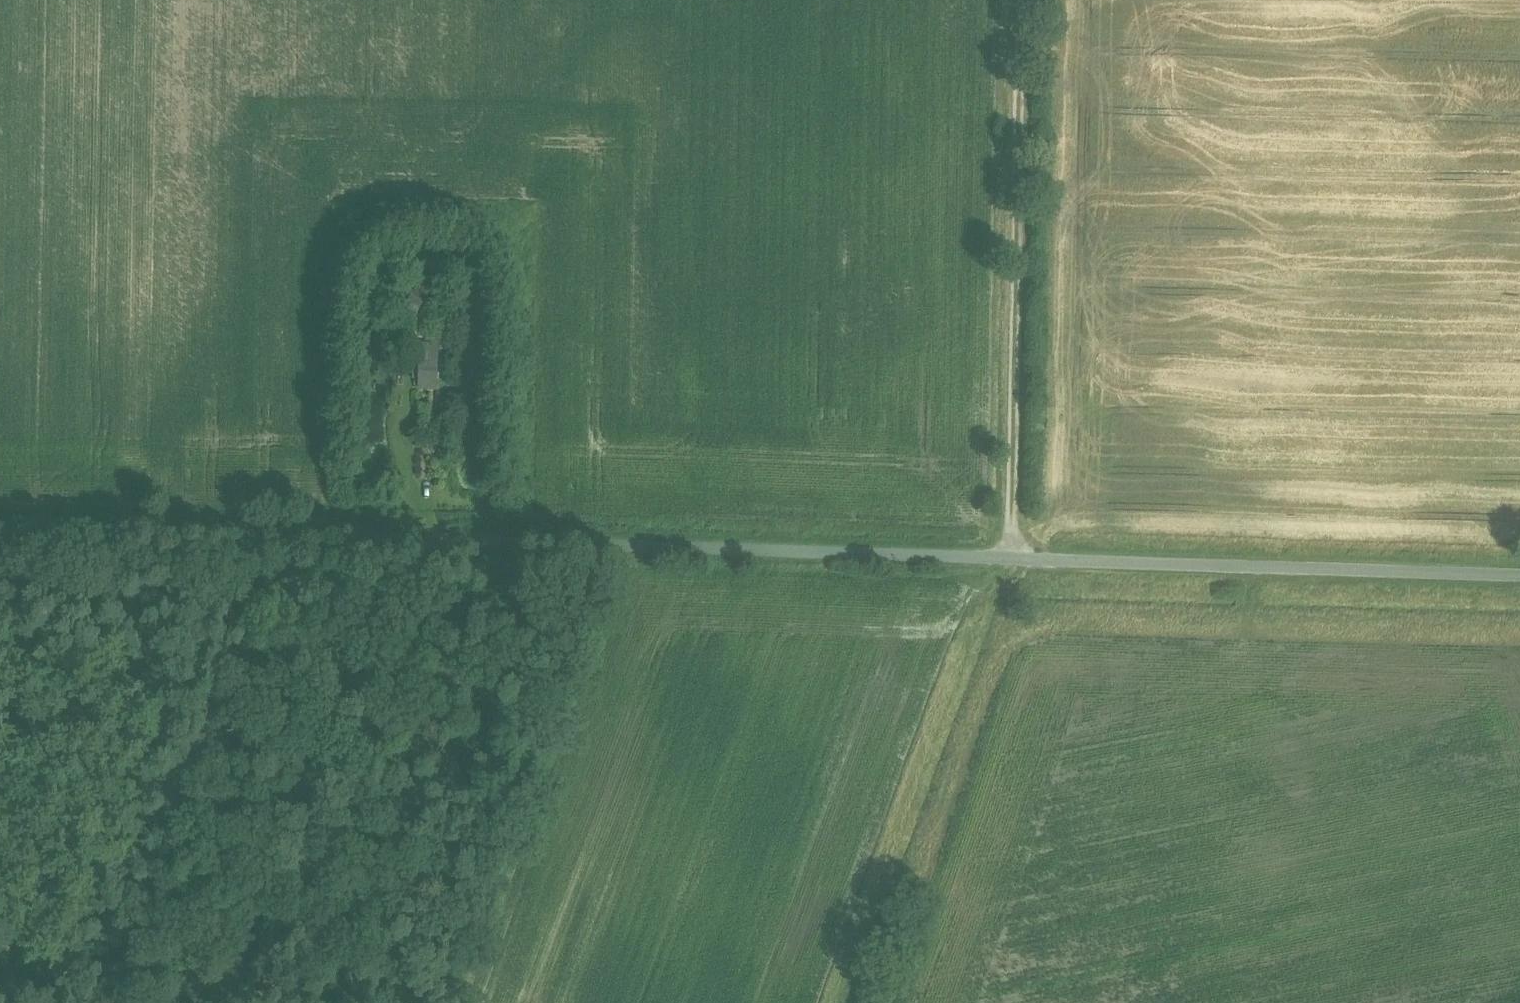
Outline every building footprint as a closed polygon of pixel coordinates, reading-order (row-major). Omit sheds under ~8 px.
[(414,315),(423,286),(409,282),(400,311),(414,315)] [(440,345),(422,344),(419,389),(438,390),(440,345)]
